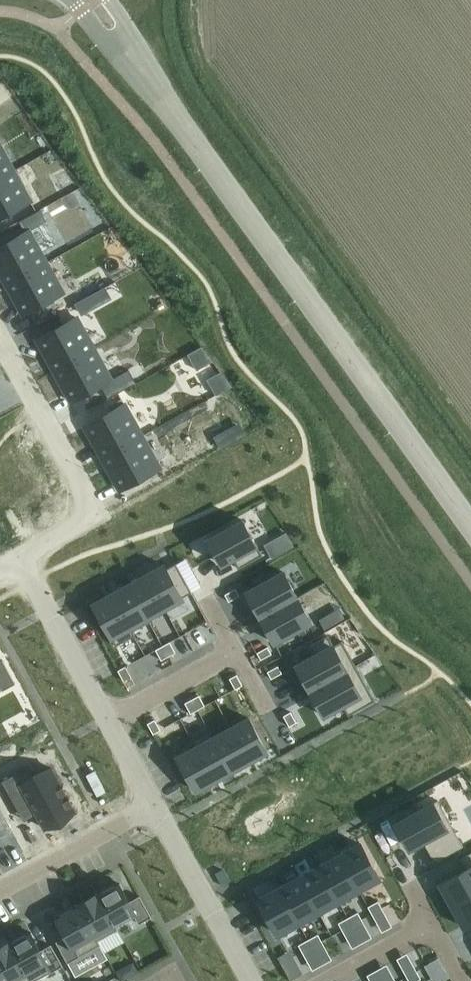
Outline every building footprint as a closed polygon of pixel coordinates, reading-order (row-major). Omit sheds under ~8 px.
[(14,170),(0,145),(0,178),(14,170)] [(0,178),(0,217),(31,200),(14,170),(0,178)] [(0,249),(0,272),(7,284),(47,262),(30,232),(0,249)] [(47,262),(7,284),(23,314),(63,292),(47,262)] [(78,319),(38,341),(55,371),(94,349),(78,319)] [(94,349),(55,371),(71,401),(111,379),(94,349)] [(126,405),(86,427),(102,457),(142,435),(126,405)] [(142,435),(102,457),(119,487),(159,465),(142,435)] [(243,519),(208,539),(221,563),(233,557),(238,568),(262,555),(243,519)] [(286,533),(265,544),(272,557),(293,546),(286,533)] [(176,563),(167,568),(178,588),(187,583),(176,563)] [(165,564),(147,575),(165,607),(183,597),(183,596),(191,591),(187,583),(178,588),(167,568),(165,564)] [(284,572),(247,592),(260,617),(298,596),(284,572)] [(147,575),(129,584),(149,621),(150,621),(148,617),(148,616),(165,607),(147,575)] [(129,584),(112,594),(134,635),(135,635),(133,630),(149,621),(129,584)] [(236,588),(225,594),(229,601),(240,595),(236,588)] [(112,594),(93,604),(111,637),(116,645),(134,635),(112,594)] [(298,596),(260,617),(274,642),(311,621),(298,596)] [(315,655),(296,666),(310,690),(356,665),(342,641),(334,645),(328,634),(310,644),(315,655)] [(170,641),(163,645),(168,656),(176,652),(170,641)] [(163,645),(155,649),(161,660),(168,656),(163,645)] [(268,646),(257,652),(261,659),(272,653),(268,646)] [(3,690),(16,683),(3,660),(0,661),(0,684),(3,690)] [(278,665),(267,671),(271,678),(282,672),(278,665)] [(356,665),(310,690),(323,715),(343,704),(348,715),(375,700),(356,665)] [(125,666),(118,669),(124,680),(131,676),(125,666)] [(237,674),(229,678),(235,689),(242,685),(237,674)] [(199,694),(192,698),(198,709),(205,705),(199,694)] [(192,698),(185,702),(191,713),(198,709),(192,698)] [(291,711),(283,715),(289,726),(297,722),(291,711)] [(249,717),(231,727),(249,760),(267,750),(249,717)] [(155,719),(147,723),(153,734),(160,730),(155,719)] [(214,737),(213,737),(231,770),(249,760),(231,727),(214,737)] [(210,728),(190,739),(195,747),(196,747),(214,780),(231,770),(213,737),(214,737),(210,728)] [(195,747),(177,757),(196,790),(214,780),(196,747),(195,747)] [(28,771),(5,784),(24,818),(33,812),(36,816),(38,815),(46,831),(56,826),(78,814),(76,809),(75,810),(53,770),(34,780),(28,771)] [(437,799),(396,822),(410,846),(422,839),(434,862),(463,846),(437,799)] [(10,827),(0,808),(0,832),(10,827)] [(360,843),(340,854),(359,889),(379,877),(360,843)] [(441,883),(453,905),(470,894),(470,852),(461,857),(467,868),(441,883)] [(340,854),(320,865),(339,900),(359,889),(340,854)] [(320,865),(300,877),(319,911),(339,900),(320,865)] [(280,886),(280,887),(299,922),(319,911),(300,877),(281,887),(280,886)] [(98,893),(97,894),(117,930),(118,929),(116,925),(134,915),(139,923),(151,916),(140,895),(129,901),(118,882),(98,893)] [(280,887),(259,898),(261,903),(264,908),(278,933),(299,922),(280,887)] [(97,894),(77,905),(99,945),(101,944),(98,940),(117,930),(97,894)] [(453,905),(465,927),(470,923),(470,894),(453,905)] [(378,900),(368,906),(372,913),(382,908),(378,900)] [(67,936),(56,941),(68,962),(99,945),(77,905),(57,916),(67,935),(67,936)] [(358,911),(348,917),(352,924),(362,919),(358,911)] [(348,917),(338,922),(342,929),(352,924),(348,917)] [(9,943),(26,974),(30,980),(34,980),(63,965),(58,956),(51,944),(40,950),(30,931),(9,943)] [(318,934),(308,939),(312,946),(322,941),(318,934)] [(308,939),(298,944),(302,951),(312,946),(308,939)] [(0,948),(0,974),(4,980),(30,980),(26,974),(9,943),(0,948)] [(407,976),(409,980),(415,980),(421,978),(417,971),(407,976)]
